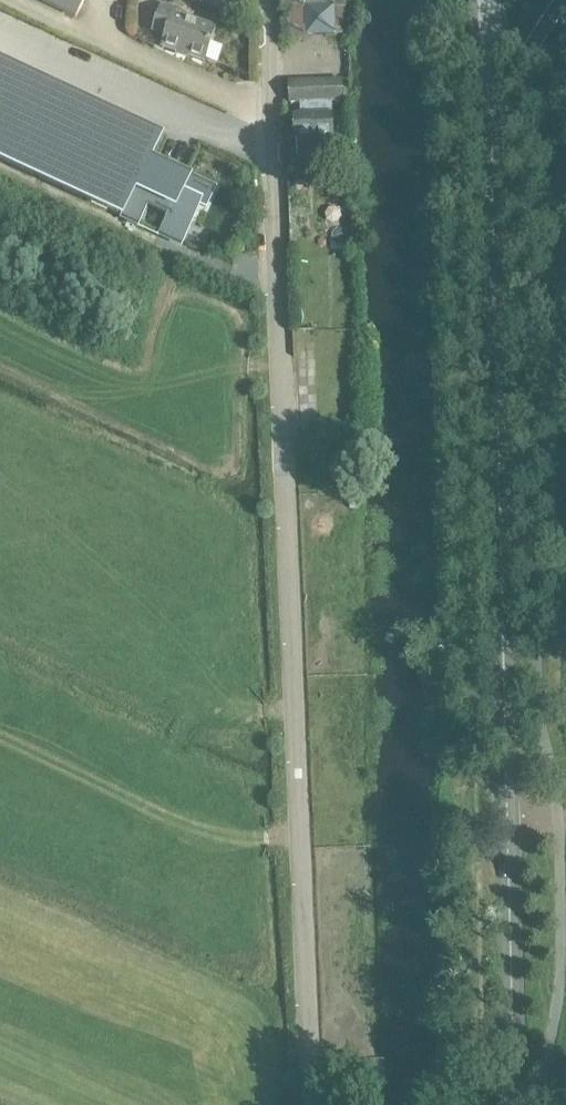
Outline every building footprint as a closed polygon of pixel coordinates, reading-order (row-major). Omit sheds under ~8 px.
[(76,20),(86,0),(35,0),(76,20)] [(291,35),(347,34),(347,0),(290,0),(291,35)] [(204,63),(215,29),(174,16),(176,11),(162,7),(153,33),(166,37),(162,49),(204,63)] [(123,217),(123,216),(139,224),(149,203),(170,212),(168,217),(169,217),(162,234),(181,244),(200,203),(206,206),(214,188),(150,158),(161,134),(0,59),(0,160),(123,217)] [(342,80),(290,83),(291,104),(301,103),(302,116),(295,117),(296,139),(298,139),(327,138),(334,137),(332,111),(332,102),(343,101),(342,80)]
